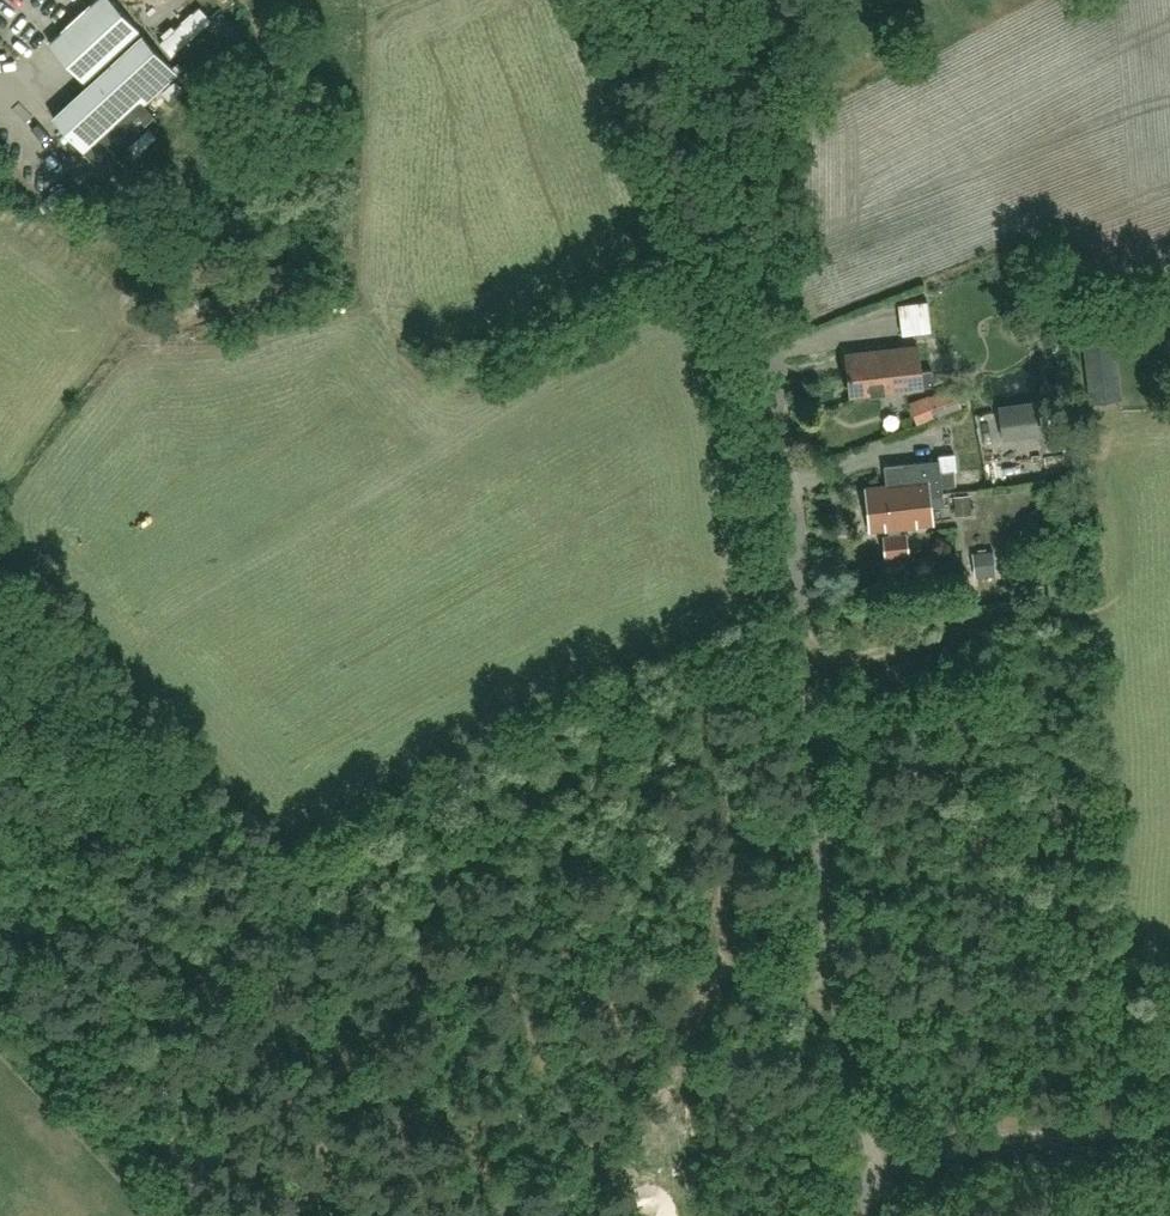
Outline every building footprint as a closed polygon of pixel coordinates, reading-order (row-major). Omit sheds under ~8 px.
[(176,73),(141,35),(140,36),(135,30),(136,28),(110,0),(95,0),(48,43),(81,79),(88,72),(93,78),(51,117),(97,167),(153,115),(143,103),(176,73)] [(904,333),(935,330),(932,298),(901,300),(904,333)] [(1093,401),(1120,398),(1114,339),(1086,342),(1093,401)] [(932,369),(920,370),(917,345),(882,350),(886,391),(922,387),(933,386),(932,369)] [(886,391),(882,350),(846,354),(851,395),(886,391)] [(964,404),(961,391),(913,400),(915,413),(964,404)] [(965,464),(1000,462),(998,440),(964,442),(965,464)] [(900,525),(911,524),(933,521),(931,507),(946,505),(944,492),(957,491),(954,469),(956,469),(954,453),(940,454),(941,460),(904,464),(906,481),(865,485),(870,528),(888,526),(889,534),(884,535),(886,553),(887,553),(888,564),(901,562),(900,551),(908,551),(906,532),(900,533),(900,525)] [(973,579),(999,576),(996,549),(981,550),(982,561),(972,562),(973,579)] [(10,595),(0,585),(0,605),(10,595)]
